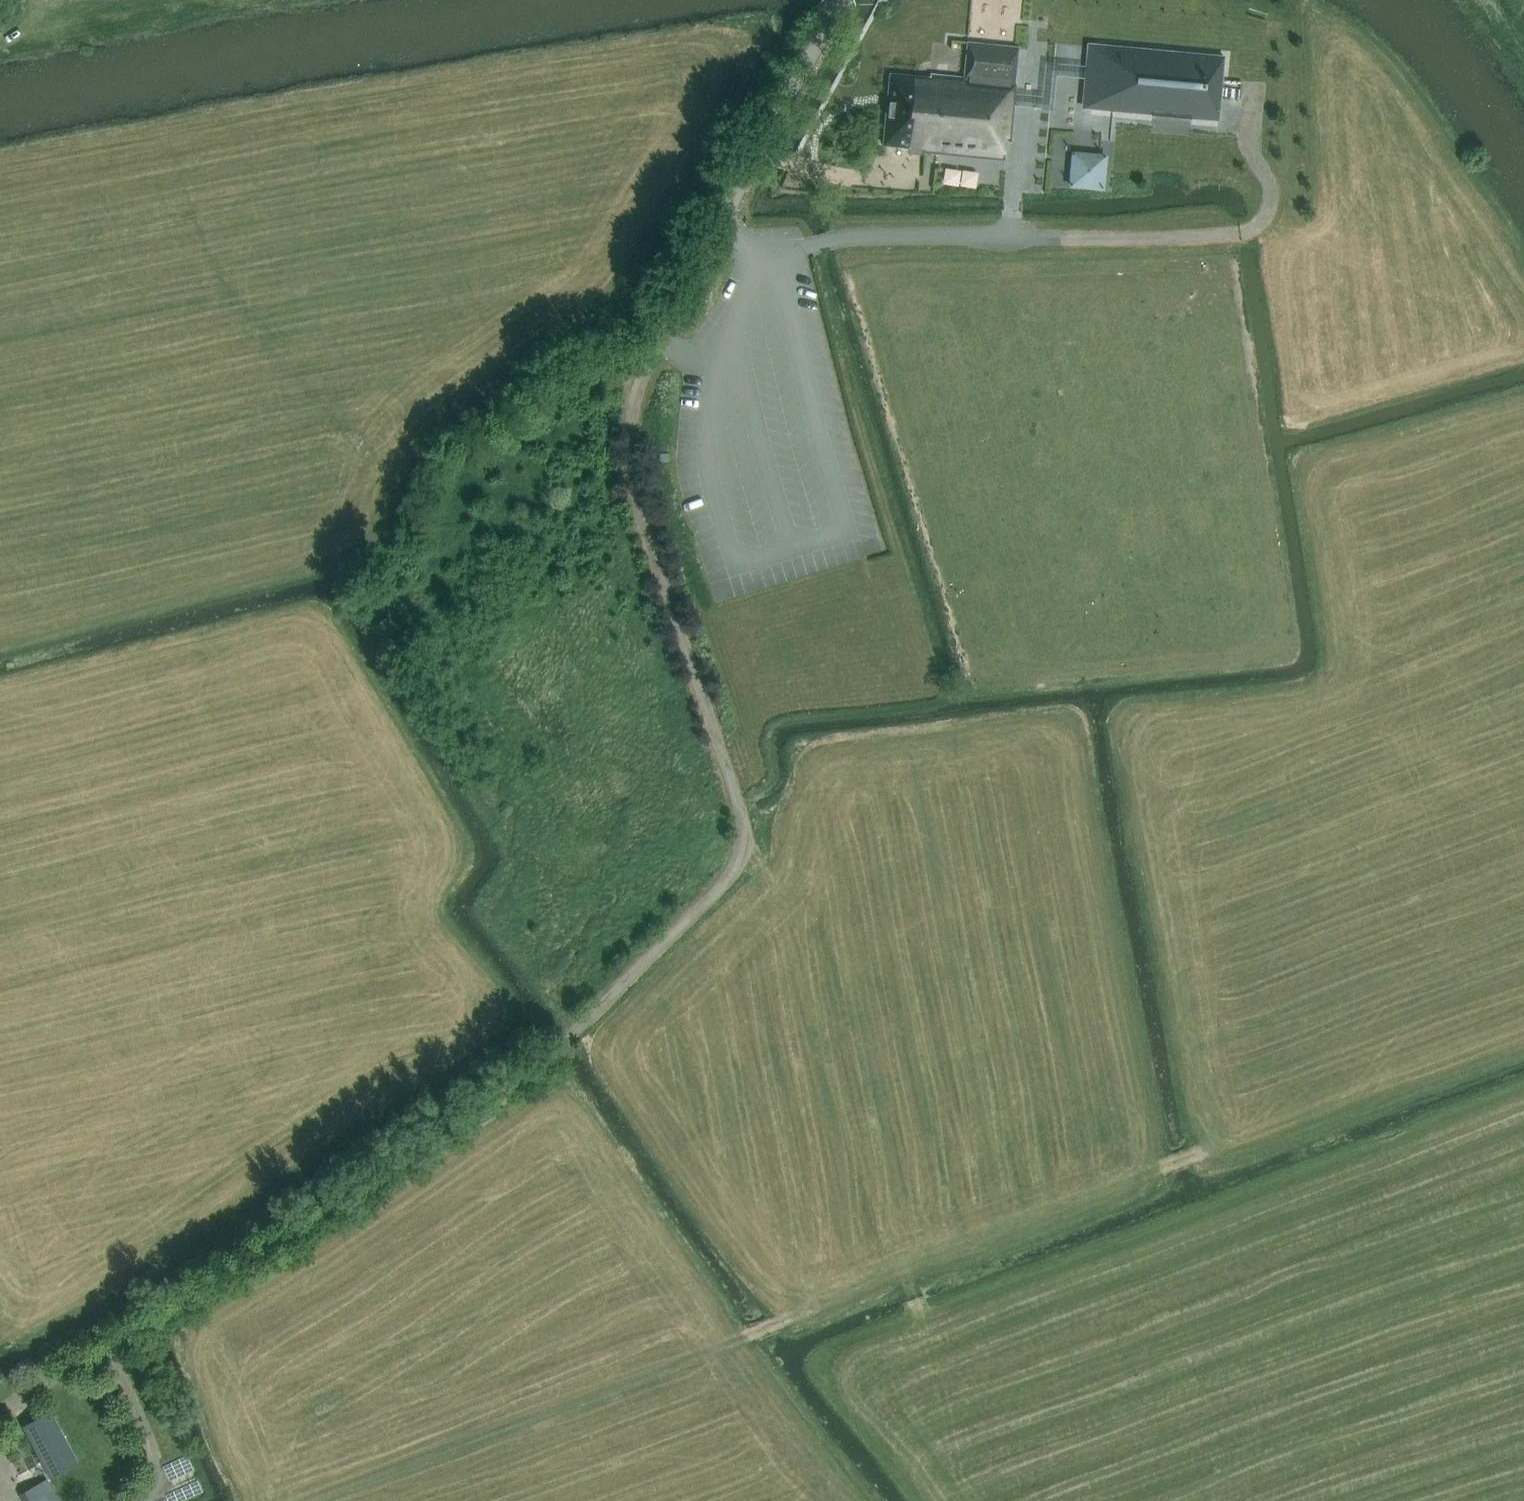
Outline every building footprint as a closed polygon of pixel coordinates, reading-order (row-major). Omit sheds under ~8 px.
[(1014,95),(1018,48),(967,43),(963,79),(929,75),(928,78),(889,74),(882,145),(908,148),(907,151),(1003,160),(1005,141),(1009,141),(1013,107),(1013,101),(1014,95)] [(1084,108),(1218,121),(1224,57),(1090,44),(1088,67),(1087,74),(1087,80),(1084,108)] [(1013,101),(1013,107),(1052,110),(1056,77),(1087,80),(1087,74),(1088,67),(1045,63),(1042,98),(1014,95),(1013,101)] [(1106,156),(1071,152),(1068,189),(1103,192),(1106,156)] [(22,1427),(49,1478),(77,1463),(51,1413),(22,1427)] [(19,1494),(23,1500),(56,1500),(44,1480),(19,1494)]
